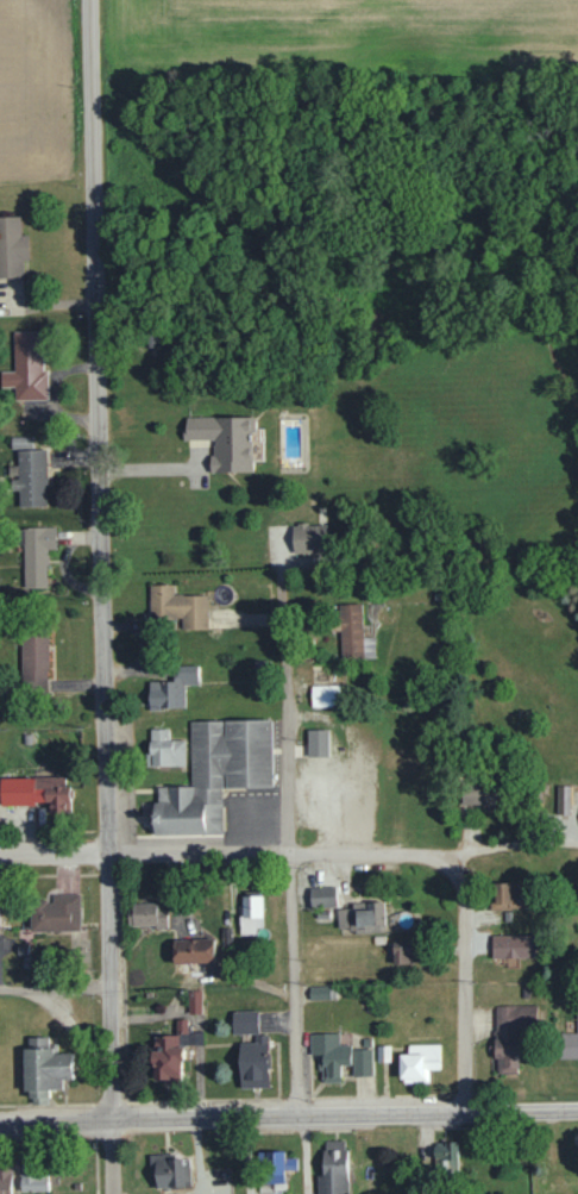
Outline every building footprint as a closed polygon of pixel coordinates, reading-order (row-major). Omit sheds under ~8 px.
[(21,234),(21,216),(0,217),(0,278),(24,278),(24,259),(30,259),(29,234),(21,234)] [(15,401),(48,399),(47,370),(42,370),(41,331),(13,332),(14,371),(1,372),(1,387),(15,387),(15,401)] [(212,474),(253,473),(253,433),(257,433),(257,418),(185,418),(185,441),(212,440),(212,474)] [(11,438),(11,449),(18,449),(18,505),(46,505),(46,450),(33,450),(33,438),(11,438)] [(294,552),(326,551),(325,523),(292,524),(294,552)] [(47,586),(46,548),(56,548),(56,526),(23,526),(24,586),(47,586)] [(209,628),(208,594),(174,594),(174,584),(150,584),(150,617),(182,617),(182,628),(209,628)] [(363,637),(362,603),(336,604),(337,631),(339,631),(341,657),(375,656),(374,636),(363,637)] [(22,686),(49,685),(48,632),(21,633),(22,686)] [(149,681),(149,708),(184,708),(184,684),(199,683),(199,665),(174,665),(174,680),(149,681)] [(312,684),(312,705),(340,706),(340,685),(312,684)] [(193,721),(193,784),(156,784),(156,837),(228,837),(228,792),(276,792),(276,720),(193,721)] [(168,728),(150,728),(151,766),(185,765),(185,739),(168,739),(168,728)] [(327,756),(327,731),(309,730),(309,756),(327,756)] [(2,777),(2,804),(71,802),(71,785),(65,785),(65,775),(2,777)] [(463,804),(495,803),(494,784),(463,784),(463,804)] [(570,784),(557,784),(557,813),(570,813),(570,784)] [(491,908),(532,907),(531,882),(496,883),(497,900),(491,900),(491,908)] [(311,906),(337,905),(336,886),(310,887),(311,906)] [(31,931),(81,930),(80,893),(53,894),(53,903),(30,903),(31,931)] [(262,894),(241,895),(242,935),(262,934),(262,894)] [(352,902),(353,908),(337,908),(338,927),(386,926),(385,901),(352,902)] [(130,926),(169,926),(168,909),(158,909),(157,902),(130,902),(130,926)] [(493,958),(537,957),(537,933),(492,934),(493,958)] [(175,938),(175,962),(216,961),(216,937),(175,938)] [(395,941),(395,964),(413,963),(413,954),(420,954),(420,940),(395,941)] [(330,985),(309,985),(309,999),(330,998),(330,985)] [(201,1013),(201,990),(188,990),(188,1013),(201,1013)] [(519,1072),(519,1058),(523,1058),(523,1030),(537,1030),(537,1005),(496,1005),(495,1072),(519,1072)] [(561,1032),(562,1059),(577,1058),(577,1008),(576,1008),(576,1032),(561,1032)] [(233,1033),(258,1032),(258,1009),(232,1010),(233,1033)] [(187,1018),(177,1019),(178,1045),(193,1044),(192,1033),(188,1033),(187,1018)] [(372,1075),(371,1048),(351,1049),(351,1044),(339,1045),(339,1032),(310,1033),(310,1054),(319,1054),(320,1081),(341,1081),(340,1064),(352,1064),(353,1076),(372,1075)] [(184,1047),(178,1047),(178,1034),(153,1035),(155,1079),(185,1078),(184,1047)] [(241,1087),(270,1087),(269,1034),(254,1034),(254,1042),(240,1042),(241,1087)] [(73,1052),(56,1053),(56,1044),(49,1044),(49,1036),(28,1036),(28,1047),(24,1047),(24,1091),(31,1091),(31,1103),(49,1103),(49,1090),(63,1089),(62,1079),(74,1079),(73,1052)] [(407,1044),(408,1054),(401,1054),(401,1083),(430,1082),(429,1069),(441,1069),(440,1043),(407,1044)] [(318,1175),(319,1193),(348,1193),(347,1139),(324,1140),(324,1174),(318,1175)] [(434,1142),(435,1166),(458,1165),(457,1141),(434,1142)] [(297,1157),(285,1157),(285,1151),(266,1151),(267,1190),(286,1189),(285,1170),(297,1169),(297,1157)] [(157,1188),(189,1186),(188,1157),(172,1158),(171,1153),(149,1154),(151,1178),(157,1178),(157,1188)] [(12,1165),(0,1166),(0,1193),(12,1193),(12,1165)] [(21,1191),(49,1191),(48,1166),(20,1166),(21,1191)]
